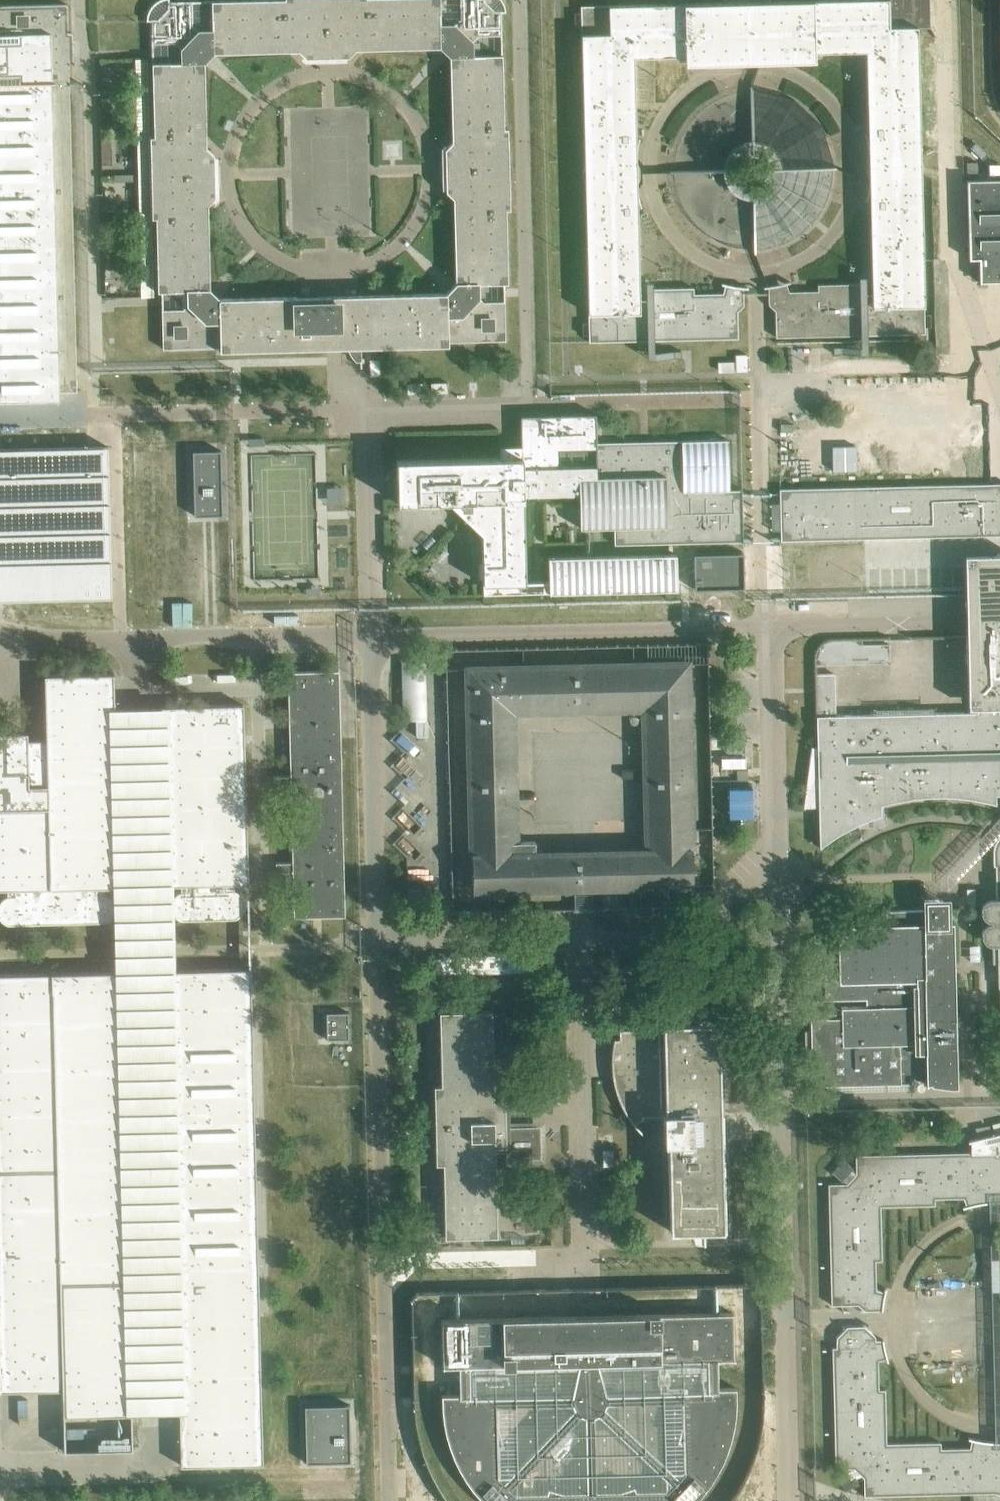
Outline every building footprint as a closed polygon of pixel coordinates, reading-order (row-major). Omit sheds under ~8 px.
[(510,209),(508,128),(504,128),(501,12),(505,12),(505,8),(504,4),(502,1),(502,0),(237,0),(169,2),(169,0),(159,0),(157,1),(154,3),(151,6),(149,9),(148,13),(147,17),(146,21),(151,21),(154,137),(150,137),(152,218),(156,218),(158,291),(161,291),(163,349),(220,347),(220,351),(348,348),(350,352),(352,357),(356,361),(360,361),(360,367),(362,367),(361,347),(448,345),(448,342),(505,340),(504,283),(508,283),(506,209),(510,209)] [(574,12),(574,24),(581,24),(581,34),(584,164),(582,174),(585,184),(588,314),(588,322),(582,323),(582,335),(589,335),(589,342),(617,341),(738,338),(737,311),(743,305),(743,292),(694,294),(693,287),(639,289),(638,235),(631,235),(631,187),(635,187),(636,190),(637,190),(636,181),(635,173),(635,164),(636,155),(635,155),(634,158),(630,158),(628,111),(635,110),(634,56),(685,55),(685,63),(814,60),(814,52),(866,51),(867,105),(874,105),(875,152),(870,153),(870,149),(868,150),(869,157),(870,160),(870,167),(870,174),(870,181),(869,184),(871,184),(871,181),(875,181),(877,229),(871,229),(872,283),(817,284),(818,291),(768,292),(768,304),(775,311),(776,337),(793,337),(877,335),(897,334),(925,333),(925,327),(931,326),(930,314),(924,314),(924,306),(921,175),(923,165),(920,156),(917,28),(930,28),(929,0),(825,0),(769,1),(769,0),(722,0),(722,3),(609,5),(581,6),(581,12),(574,12)] [(0,6),(0,401),(60,400),(60,391),(77,391),(68,68),(72,62),(72,32),(67,33),(67,4),(0,6)] [(967,172),(977,172),(977,162),(966,162),(967,172)] [(969,256),(969,259),(979,259),(979,282),(999,281),(999,179),(967,180),(969,256)] [(747,354),(735,355),(736,371),(747,371),(747,354)] [(396,460),(398,503),(448,501),(482,533),(483,594),(677,589),(676,553),(548,556),(549,581),(525,581),(523,497),(579,495),(580,528),(614,527),(614,544),(743,541),(742,490),(729,490),(728,440),(596,443),(596,414),(520,416),(521,449),(510,450),(511,457),(396,460)] [(114,597),(110,451),(0,453),(0,598),(114,597)] [(219,452),(192,452),(193,513),(221,513),(219,452)] [(779,489),(781,540),(999,535),(999,483),(779,489)] [(997,553),(965,554),(966,594),(966,615),(966,625),(966,632),(966,636),(967,661),(968,707),(977,707),(999,706),(999,553),(997,553)] [(861,638),(833,639),(830,639),(827,640),(824,641),(821,643),(819,645),(817,648),(816,650),(815,653),(814,655),(814,658),(814,664),(889,662),(888,643),(862,644),(861,638)] [(425,660),(420,660),(401,661),(402,720),(416,719),(416,735),(428,735),(427,720),(426,720),(425,660)] [(474,887),(494,887),(695,882),(688,682),(687,662),(467,668),(467,684),(474,887)] [(276,862),(276,879),(293,879),(294,917),(345,916),(339,671),(287,672),(290,776),(274,777),(275,794),(290,794),(292,861),(276,862)] [(2,888),(6,888),(7,896),(6,896),(5,896),(4,897),(3,898),(2,899),(1,899),(0,900),(0,901),(0,919),(1,920),(2,921),(3,921),(3,922),(4,922),(5,923),(6,923),(55,922),(99,921),(113,921),(118,921),(114,707),(113,676),(113,673),(44,675),(45,678),(46,739),(27,739),(27,731),(1,732),(1,726),(0,726),(0,888),(2,888)] [(977,707),(977,712),(835,715),(834,674),(815,674),(816,722),(817,722),(820,848),(839,834),(861,823),(861,825),(881,824),(881,805),(888,803),(909,799),(931,796),(953,797),(975,799),(996,804),(996,795),(999,795),(999,706),(977,707)] [(191,705),(162,706),(167,914),(173,914),(174,915),(175,916),(176,916),(177,917),(178,918),(179,918),(180,919),(181,919),(182,920),(235,918),(236,917),(237,917),(238,916),(239,915),(240,914),(241,914),(242,913),(242,912),(243,911),(243,910),(244,908),(244,907),(244,906),(244,905),(245,904),(244,903),(244,902),(244,900),(244,899),(243,898),(243,897),(242,896),(242,895),(241,894),(240,893),(239,892),(238,892),(237,891),(236,891),(235,890),(234,890),(234,883),(246,883),(243,704),(191,705)] [(999,836),(996,840),(994,844),(993,848),(993,852),(993,865),(995,865),(996,898),(991,898),(990,898),(989,899),(988,899),(987,899),(986,900),(985,900),(984,901),(984,902),(983,903),(982,903),(982,904),(981,905),(981,906),(981,907),(981,908),(982,909),(982,911),(981,912),(981,913),(981,914),(982,915),(982,916),(983,917),(984,918),(985,919),(986,919),(987,920),(988,920),(989,920),(990,921),(992,921),(992,922),(990,922),(989,922),(988,923),(987,923),(986,924),(985,924),(985,925),(984,926),(983,926),(983,927),(982,928),(982,929),(981,930),(981,931),(981,932),(982,933),(982,935),(981,935),(982,936),(982,937),(982,938),(982,939),(983,940),(983,941),(984,942),(985,942),(986,943),(987,944),(988,944),(989,945),(997,945),(997,946),(994,946),(995,961),(998,961),(998,988),(999,988),(999,1002),(999,835),(999,836)] [(927,1083),(957,1082),(953,922),(947,922),(947,914),(940,914),(939,900),(924,900),(925,908),(924,908),(924,910),(886,911),(886,921),(888,921),(889,925),(838,927),(838,928),(837,928),(838,942),(808,943),(810,998),(873,996),(874,1006),(841,1007),(841,1012),(834,1017),(810,1018),(812,1086),(901,1083),(900,1053),(925,1053),(926,1084),(927,1084),(927,1083)] [(443,955),(442,956),(440,956),(438,957),(437,958),(436,959),(436,960),(435,961),(435,963),(435,964),(435,965),(435,967),(436,969),(437,970),(438,971),(439,972),(440,972),(441,973),(528,971),(529,970),(530,970),(532,969),(532,968),(534,967),(534,965),(535,964),(535,963),(535,961),(534,960),(534,958),(533,957),(531,955),(530,955),(528,954),(443,955)] [(174,969),(168,970),(179,1411),(180,1465),(197,1465),(262,1463),(262,1454),(260,1403),(259,1367),(258,1327),(251,1003),(250,991),(250,986),(250,968),(239,968),(174,969)] [(0,974),(0,1390),(63,1389),(63,1408),(63,1415),(126,1413),(126,1412),(118,971),(115,971),(51,972),(51,973),(0,974)] [(492,1010),(475,1010),(478,1005),(478,1004),(477,1003),(476,1002),(475,1002),(474,1001),(473,1001),(472,1002),(471,1002),(467,1011),(439,1011),(441,1085),(434,1085),(434,1091),(436,1163),(443,1163),(445,1237),(497,1236),(495,1146),(506,1146),(506,1158),(504,1158),(504,1160),(542,1159),(542,1138),(540,1138),(540,1133),(530,1133),(530,1126),(505,1126),(505,1099),(494,1100),(492,1010)] [(348,1012),(326,1012),(326,1038),(348,1038),(348,1012)] [(612,1054),(612,1059),(613,1076),(617,1093),(624,1109),(633,1124),(638,1129),(642,1133),(642,1131),(635,1123),(643,1118),(643,1116),(663,1115),(664,1142),(668,1142),(670,1231),(701,1234),(702,1240),(703,1240),(703,1231),(725,1230),(723,1138),(725,1138),(724,1128),(723,1128),(722,1113),(720,1113),(718,1022),(668,1023),(668,1017),(658,1017),(658,1028),(619,1029),(619,1039),(614,1039),(613,1044),(612,1051),(612,1054)] [(995,1149),(985,1152),(876,1155),(856,1155),(855,1173),(847,1183),(828,1184),(831,1305),(858,1304),(864,1310),(877,1310),(877,1290),(875,1260),(882,1260),(880,1206),(934,1204),(934,1198),(982,1197),(982,1202),(978,1202),(979,1204),(996,1202),(999,1202),(999,1150),(995,1149)] [(710,1483),(716,1472),(722,1461),(727,1450),(731,1438),(734,1426),(735,1413),(736,1401),(736,1387),(718,1388),(717,1359),(733,1359),(732,1312),(441,1319),(442,1366),(459,1365),(460,1394),(441,1395),(442,1408),(443,1421),(446,1433),(449,1445),(453,1456),(459,1467),(465,1478),(472,1488),(482,1500),(484,1500),(694,1500),(700,1494),(710,1483)] [(999,1443),(997,1441),(985,1441),(985,1442),(988,1442),(988,1447),(941,1448),(941,1441),(886,1443),(885,1389),(878,1389),(877,1339),(875,1339),(875,1335),(869,1329),(842,1330),(836,1337),(836,1347),(832,1347),(835,1468),(853,1468),(864,1477),(864,1495),(994,1492),(999,1494),(999,1443)] [(348,1404),(304,1406),(306,1462),(350,1460),(348,1404)]
